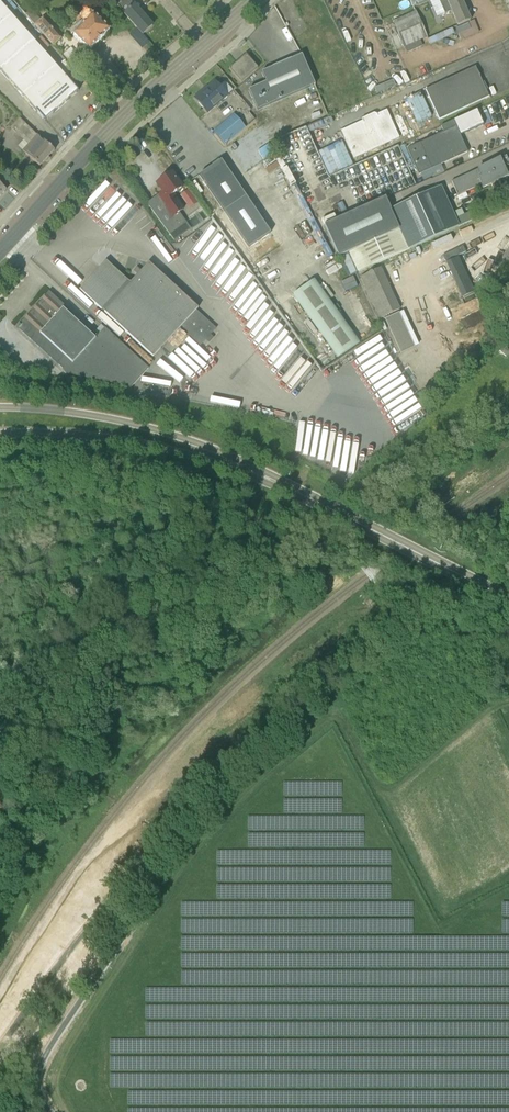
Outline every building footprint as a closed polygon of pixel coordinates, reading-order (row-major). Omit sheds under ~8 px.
[(442,5),(446,14),(452,11),(458,26),(471,20),(462,0),(439,0),(442,5)] [(12,16),(0,2),(0,26),(12,16)] [(134,5),(124,13),(143,34),(153,26),(134,5)] [(35,25),(53,46),(62,39),(51,28),(43,19),(42,20),(33,9),(31,10),(26,14),(35,25)] [(75,30),(77,32),(74,35),(90,51),(109,31),(89,11),(83,17),(82,22),(83,22),(75,30)] [(416,11),(402,18),(393,22),(404,47),(428,37),(416,11)] [(0,71),(34,41),(12,16),(0,26),(0,70),(0,71)] [(479,33),(474,20),(455,28),(460,41),(479,33)] [(0,71),(23,96),(56,66),(34,41),(0,71)] [(229,69),(241,83),(258,68),(246,54),(229,69)] [(257,110),(315,85),(302,55),(262,73),(266,83),(249,90),(257,110)] [(56,66),(23,96),(45,121),(78,91),(56,66)] [(440,119),(479,101),(489,97),(475,67),(465,72),(426,90),(440,119)] [(208,114),(229,96),(215,81),(207,88),(206,87),(205,88),(206,88),(195,98),(208,114)] [(410,98),(418,124),(433,119),(425,93),(410,98)] [(354,159),(400,138),(387,110),(378,114),(375,113),(362,119),(363,121),(341,131),(354,159)] [(24,140),(18,147),(40,167),(54,150),(38,136),(31,129),(20,118),(10,127),(24,140)] [(233,126),(227,119),(213,131),(225,145),(245,127),(240,121),(233,126)] [(419,174),(458,157),(468,153),(456,127),(407,149),(419,174)] [(493,188),(502,184),(500,181),(508,176),(508,164),(505,156),(453,183),(458,195),(481,185),(483,189),(492,185),(493,188)] [(203,172),(210,181),(254,245),(272,232),(221,159),(203,172)] [(189,227),(179,212),(183,209),(177,200),(173,194),(182,188),(171,173),(167,173),(164,175),(164,178),(157,184),(163,192),(148,203),(172,239),(189,227)] [(6,191),(11,185),(0,174),(0,197),(6,191)] [(349,253),(357,273),(460,226),(442,186),(391,209),(385,198),(324,225),(339,257),(349,253)] [(199,308),(157,270),(149,263),(130,283),(106,261),(80,290),(88,297),(154,357),(180,328),(200,346),(216,328),(197,310),(199,308)] [(380,319),(389,314),(399,310),(380,268),(361,277),(380,319)] [(315,279),(293,295),(339,358),(360,342),(315,279)] [(96,338),(72,316),(73,315),(49,292),(46,295),(48,296),(21,325),(19,324),(17,327),(69,374),(132,387),(149,368),(105,328),(96,338)] [(202,376),(214,359),(190,341),(178,358),(202,376)]
